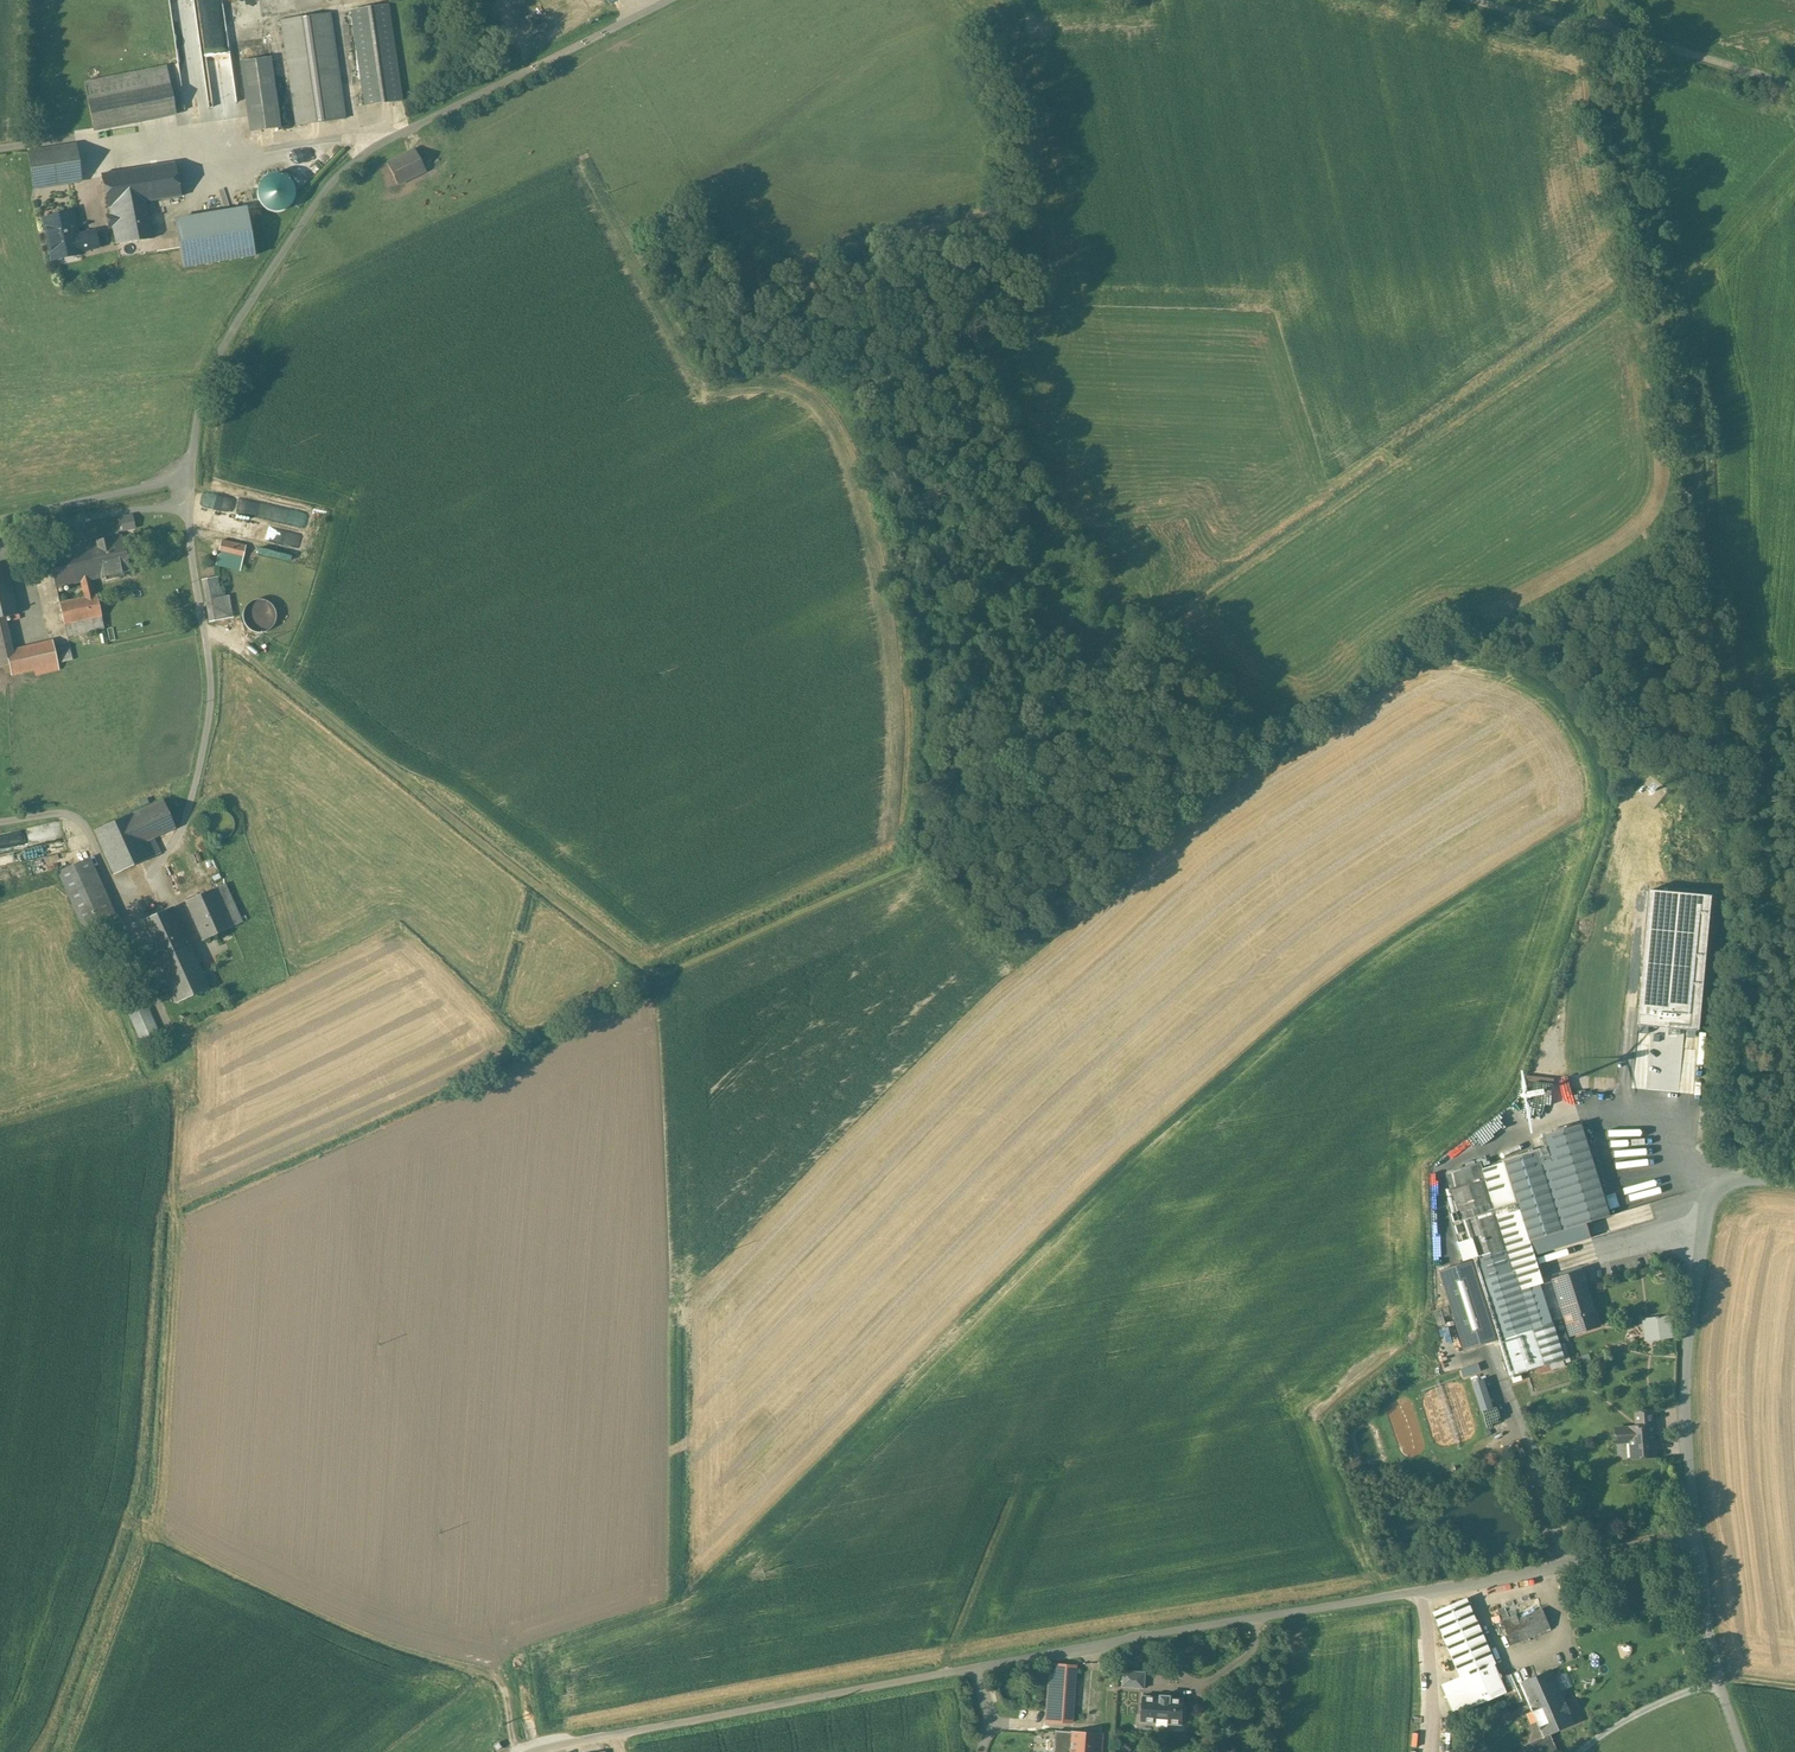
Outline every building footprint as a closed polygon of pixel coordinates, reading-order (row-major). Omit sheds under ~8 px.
[(388,5),(351,11),(365,106),(402,101),(388,5)] [(335,6),(285,12),(299,119),(348,112),(335,6)] [(272,50),(243,55),(254,126),(283,121),(272,50)] [(166,67),(85,83),(94,130),(176,113),(166,67)] [(215,97),(229,95),(229,102),(233,102),(230,82),(210,85),(212,102),(216,101),(215,97)] [(76,145),(28,152),(33,188),(82,181),(76,145)] [(415,150),(387,164),(398,185),(426,171),(415,150)] [(175,162),(102,175),(110,215),(106,216),(109,227),(113,227),(116,245),(153,238),(146,203),(181,197),(175,162)] [(262,180),(259,186),(258,195),(260,201),(262,204),(267,209),(274,211),(280,211),(286,208),(289,206),(293,201),(295,195),(293,185),(290,180),(286,177),(280,175),(274,174),(267,176),(262,180)] [(246,208),(174,220),(180,248),(183,268),(255,255),(246,208)] [(73,213),(44,219),(53,260),(82,254),(81,251),(98,247),(95,233),(78,237),(73,213)] [(117,519),(119,530),(131,527),(128,516),(117,519)] [(121,537),(48,553),(56,587),(81,582),(91,579),(129,571),(121,537)] [(246,546),(221,541),(219,552),(243,558),(246,546)] [(243,558),(219,552),(216,564),(240,570),(243,558)] [(0,564),(0,618),(5,617),(17,614),(5,563),(0,564)] [(217,577),(203,580),(211,622),(233,618),(229,597),(221,598),(217,577)] [(81,582),(85,598),(95,595),(91,579),(81,582)] [(85,598),(59,603),(64,624),(101,616),(97,595),(95,595),(85,598)] [(268,631),(273,626),(275,621),(276,615),(274,610),(271,605),(267,602),(262,600),(257,600),(252,601),(248,604),(244,609),(242,615),(242,621),(245,627),(250,631),(256,633),(262,633),(268,631)] [(104,628),(101,616),(64,624),(67,637),(104,628)] [(10,666),(6,652),(13,650),(5,617),(0,618),(0,668),(10,666)] [(13,650),(6,652),(10,666),(12,675),(34,670),(57,665),(58,664),(53,641),(13,650)] [(73,660),(70,646),(56,649),(59,663),(73,660)] [(57,665),(34,670),(35,675),(58,670),(57,665)] [(133,813),(95,831),(114,874),(160,853),(153,838),(175,828),(163,801),(133,814),(133,813)] [(0,833),(0,854),(61,840),(57,821),(0,833)] [(116,919),(89,858),(58,872),(63,882),(86,932),(116,919)] [(225,884),(185,901),(203,940),(230,928),(242,922),(225,884)] [(173,907),(140,922),(176,1002),(209,988),(173,907)] [(132,1014),(144,1040),(159,1033),(148,1007),(132,1014)] [(1542,1073),(1545,1059),(1530,1055),(1527,1069),(1542,1073)] [(1581,1124),(1543,1136),(1547,1149),(1536,1152),(1561,1231),(1530,1241),(1534,1255),(1590,1238),(1586,1223),(1609,1216),(1581,1124)] [(1536,1152),(1505,1162),(1529,1241),(1530,1241),(1561,1231),(1536,1152)] [(1482,1169),(1480,1162),(1446,1173),(1479,1282),(1514,1271),(1482,1169)] [(1529,1241),(1505,1162),(1482,1169),(1514,1271),(1520,1290),(1539,1284),(1540,1285),(1543,1284),(1534,1255),(1530,1241),(1529,1241)] [(1464,1352),(1498,1341),(1479,1282),(1473,1260),(1439,1271),(1464,1352)] [(1539,1284),(1520,1290),(1514,1271),(1479,1282),(1498,1341),(1509,1377),(1563,1360),(1540,1285),(1539,1284)] [(1582,1271),(1552,1280),(1570,1335),(1599,1326),(1582,1271)] [(1447,1307),(1442,1308),(1444,1317),(1450,1315),(1447,1307)] [(1440,1309),(1434,1311),(1437,1323),(1444,1321),(1440,1309)] [(1668,1317),(1658,1318),(1658,1317),(1655,1317),(1655,1318),(1654,1318),(1654,1319),(1654,1320),(1655,1321),(1656,1321),(1658,1333),(1651,1334),(1651,1335),(1657,1334),(1663,1333),(1670,1332),(1668,1317)] [(1470,1366),(1460,1370),(1463,1378),(1473,1374),(1470,1366)] [(1492,1408),(1483,1379),(1471,1383),(1481,1411),(1492,1408)] [(1651,1411),(1635,1412),(1636,1426),(1652,1425),(1651,1411)] [(1652,1425),(1636,1426),(1629,1427),(1629,1428),(1614,1429),(1615,1442),(1630,1441),(1631,1459),(1654,1457),(1654,1452),(1655,1452),(1654,1439),(1653,1439),(1652,1425)] [(1466,1598),(1432,1612),(1442,1634),(1461,1677),(1461,1678),(1491,1666),(1494,1664),(1475,1620),(1466,1598)] [(1541,1609),(1517,1620),(1515,1615),(1501,1621),(1511,1644),(1549,1628),(1541,1609)] [(1076,1666),(1051,1664),(1047,1721),(1072,1722),(1076,1666)] [(1491,1666),(1461,1678),(1461,1677),(1442,1685),(1454,1714),(1506,1691),(1501,1678),(1501,1676),(1500,1674),(1498,1673),(1494,1674),(1491,1666)] [(1131,1671),(1123,1671),(1122,1687),(1130,1687),(1131,1671)] [(1551,1671),(1521,1684),(1543,1736),(1573,1722),(1551,1671)] [(1169,1696),(1160,1696),(1160,1698),(1143,1696),(1142,1696),(1142,1697),(1140,1721),(1156,1723),(1156,1726),(1167,1727),(1167,1723),(1180,1724),(1180,1725),(1181,1725),(1181,1724),(1183,1700),(1183,1699),(1182,1699),(1169,1698),(1169,1696)] [(1056,1730),(1055,1751),(1100,1751),(1102,1734),(1056,1730)] [(1529,1745),(1532,1751),(1555,1751),(1548,1736),(1529,1745)] [(500,1742),(494,1745),(497,1751),(503,1748),(500,1742)]
